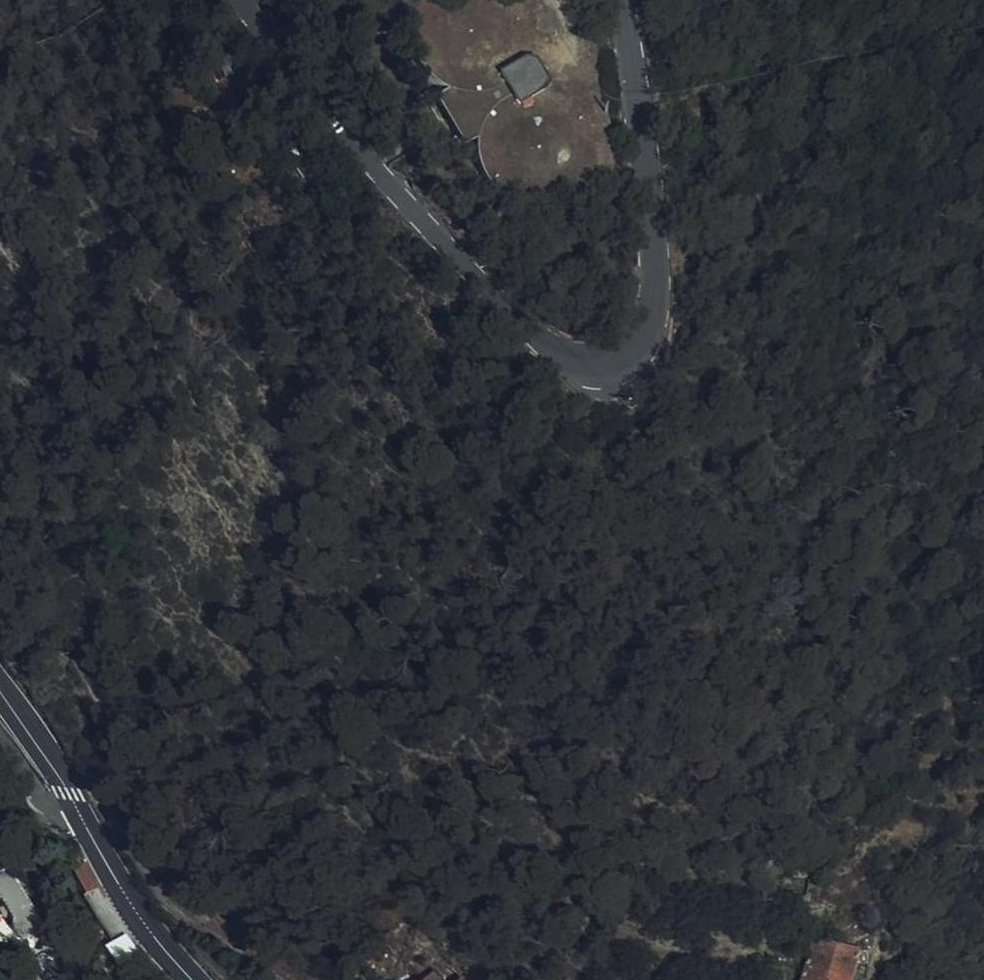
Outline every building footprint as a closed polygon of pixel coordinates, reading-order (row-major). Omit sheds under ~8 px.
[(421,87),(430,102),(448,132),(461,124),(460,140),(463,156),(471,172),(476,179),(484,186),(496,193),(506,197),(517,199),(528,199),(537,197),(549,194),(554,190),(563,184),(571,177),(579,165),(583,153),(585,137),(584,127),(580,112),(574,101),(563,90),(545,79),(536,76),(529,76),(504,89),(499,79),(494,70),(492,65),(488,57),(513,44),(515,44),(518,37),(520,24),(519,8),(517,0),(398,0),(396,6),(394,16),(395,34),(403,54),(416,69),(429,76),(435,79),(421,87)] [(525,49),(515,44),(513,44),(488,57),(492,65),(494,70),(499,79),(504,89),(529,76),(534,65),(525,49)] [(0,868),(0,923),(3,926),(8,928),(10,927),(29,915),(0,868)] [(52,923),(43,906),(39,909),(41,913),(34,917),(42,929),(52,923)] [(114,971),(130,950),(109,918),(89,931),(114,971)] [(21,928),(14,933),(20,943),(28,938),(21,928)] [(784,979),(833,979),(843,943),(797,931),(784,979)] [(20,943),(14,933),(8,936),(19,953),(21,951),(29,964),(40,957),(28,938),(20,943)] [(397,979),(463,979),(450,966),(442,974),(425,955),(397,979)] [(40,957),(29,964),(36,975),(47,968),(40,957)]
